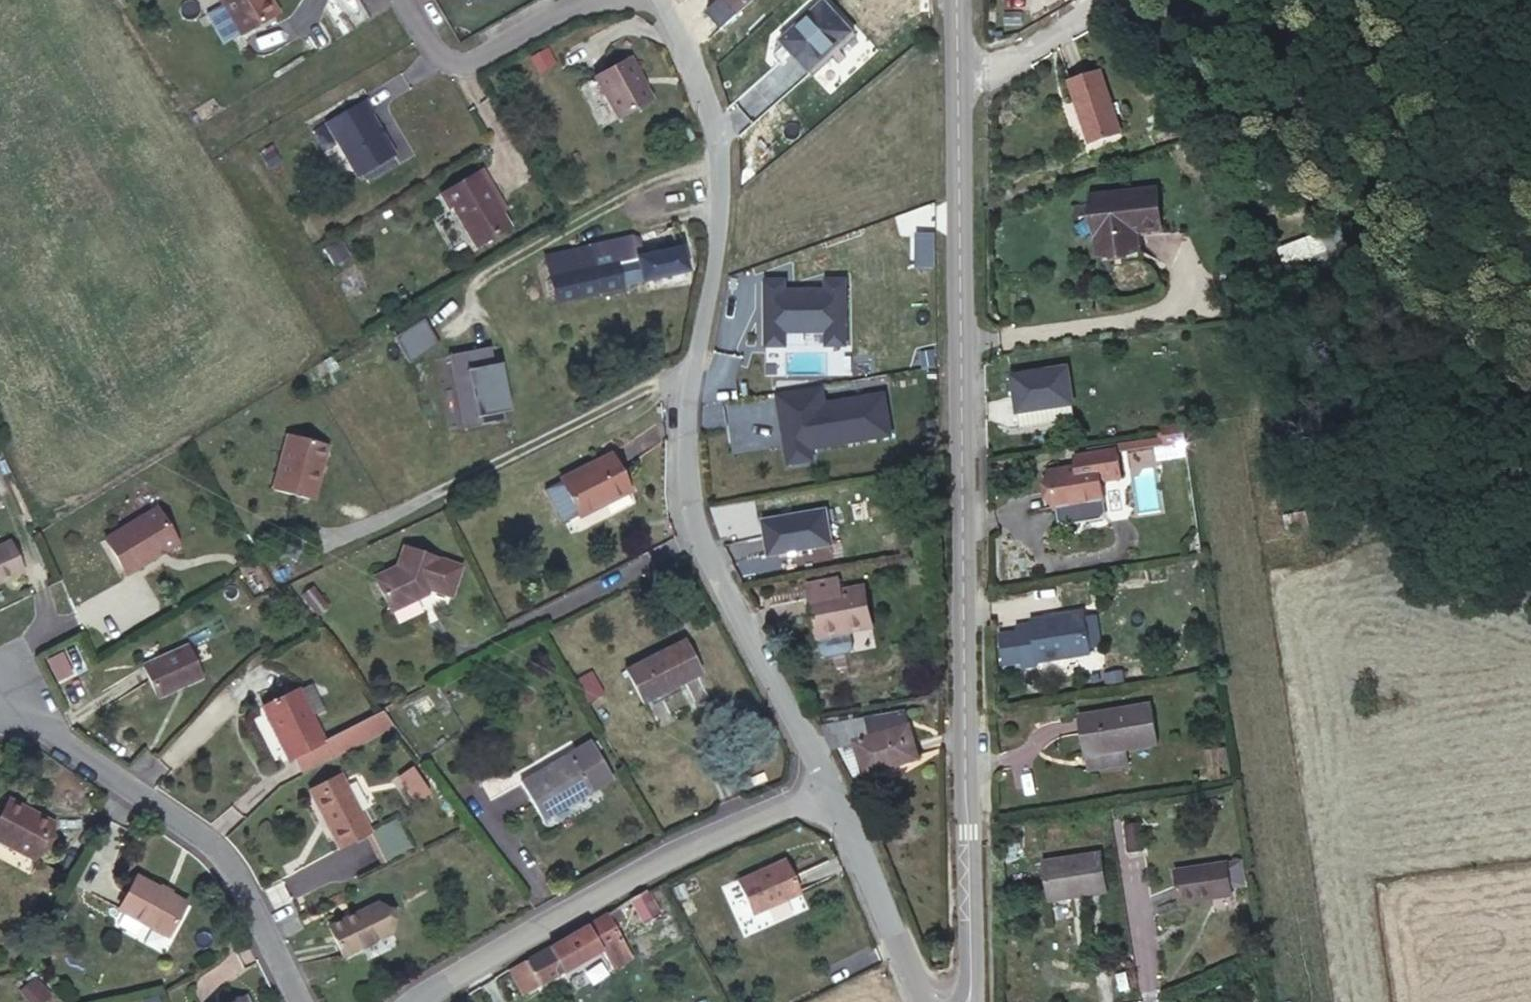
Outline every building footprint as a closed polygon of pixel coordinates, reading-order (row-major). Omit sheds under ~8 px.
[(246,25),(284,2),(283,0),(231,0),(246,25)] [(816,0),(804,0),(768,33),(794,62),(837,22),(816,0)] [(553,57),(545,44),(531,52),(539,65),(553,57)] [(596,69),(616,110),(647,91),(625,51),(596,69)] [(1092,112),(1069,51),(1037,63),(1060,123),(1092,112)] [(371,92),(332,116),(363,168),(400,146),(377,107),(380,106),(371,92)] [(496,178),(487,163),(446,187),(455,203),(459,200),(483,239),(515,220),(492,180),(496,178)] [(1151,203),(1138,166),(1078,188),(1101,248),(1143,233),(1134,210),(1151,203)] [(542,254),(555,297),(687,256),(681,234),(676,236),(670,214),(542,254)] [(782,279),(763,279),(763,346),(783,345),(783,331),(823,331),(823,345),(843,345),(843,279),(823,279),(823,289),(783,289),(782,279)] [(393,336),(409,362),(439,345),(424,318),(393,336)] [(448,354),(463,428),(505,420),(503,411),(511,410),(501,362),(494,363),(490,346),(448,354)] [(1062,400),(1056,362),(1004,371),(1011,410),(1062,400)] [(782,425),(788,463),(813,459),(811,448),(809,435),(859,426),(858,421),(888,416),(884,393),(825,403),(822,385),(777,393),(780,413),(789,411),(791,424),(782,425)] [(1013,419),(1064,412),(1062,400),(1011,410),(1013,419)] [(811,448),(891,435),(888,416),(858,421),(859,426),(809,435),(811,448)] [(1129,465),(1186,459),(1182,424),(1158,427),(1159,437),(1126,441),(1129,465)] [(339,439),(298,429),(284,485),(320,494),(324,480),(329,481),(339,439)] [(1036,464),(1042,501),(1043,500),(1046,513),(1051,516),(1086,511),(1090,506),(1088,493),(1089,493),(1086,473),(1107,470),(1102,442),(1060,449),(1061,459),(1036,464)] [(557,485),(575,523),(596,514),(593,509),(624,493),(609,462),(557,485)] [(115,521),(133,557),(188,529),(168,493),(115,521)] [(831,539),(825,507),(761,520),(766,550),(831,539)] [(0,538),(0,549),(8,564),(0,568),(0,576),(18,568),(3,536),(0,538)] [(363,578),(380,611),(409,598),(407,594),(413,591),(412,586),(439,595),(450,566),(392,546),(384,568),(363,578)] [(828,594),(795,600),(805,654),(823,651),(823,647),(854,641),(847,603),(830,606),(828,594)] [(399,622),(424,612),(420,602),(395,612),(399,622)] [(853,602),(847,603),(854,641),(823,647),(823,651),(860,644),(853,602)] [(1080,643),(1073,603),(1017,611),(1017,616),(1001,618),(1002,623),(1007,654),(1008,660),(1026,659),(1024,653),(1080,643)] [(1007,654),(1002,623),(986,626),(990,657),(1007,654)] [(142,660),(156,692),(202,672),(187,638),(142,660)] [(614,676),(631,709),(688,680),(671,648),(614,676)] [(591,676),(571,687),(579,702),(598,692),(591,676)] [(265,702),(298,750),(330,730),(298,680),(265,702)] [(1109,734),(1111,744),(1141,740),(1136,696),(1063,707),(1068,740),(1109,734)] [(898,703),(859,709),(860,726),(900,720),(898,703)] [(796,718),(807,740),(847,734),(846,728),(860,726),(859,709),(796,718)] [(846,728),(847,734),(850,763),(905,754),(900,720),(860,726),(846,728)] [(1069,750),(1111,744),(1109,734),(1068,740),(1069,750)] [(581,740),(563,750),(586,791),(604,781),(581,740)] [(537,818),(586,791),(563,750),(515,778),(537,818)] [(403,774),(418,798),(430,790),(415,766),(403,774)] [(353,774),(321,789),(345,840),(378,827),(353,774)] [(0,826),(0,849),(34,868),(55,832),(12,806),(0,826)] [(373,831),(384,858),(410,847),(398,820),(373,831)] [(1139,825),(1125,825),(1126,850),(1140,850),(1139,825)] [(1096,888),(1091,848),(1033,855),(1038,896),(1096,888)] [(1203,885),(1225,882),(1221,854),(1169,860),(1172,898),(1204,894),(1203,885)] [(794,869),(748,889),(762,924),(809,903),(794,869)] [(1226,892),(1225,882),(1203,885),(1204,894),(1226,892)] [(140,885),(122,916),(170,943),(188,911),(140,885)] [(655,917),(643,889),(626,898),(639,926),(655,917)] [(618,902),(512,966),(528,990),(622,942),(614,923),(626,917),(618,902)] [(325,926),(337,955),(386,933),(372,904),(325,926)] [(20,991),(31,1001),(43,1001),(55,990),(37,974),(20,991)]
